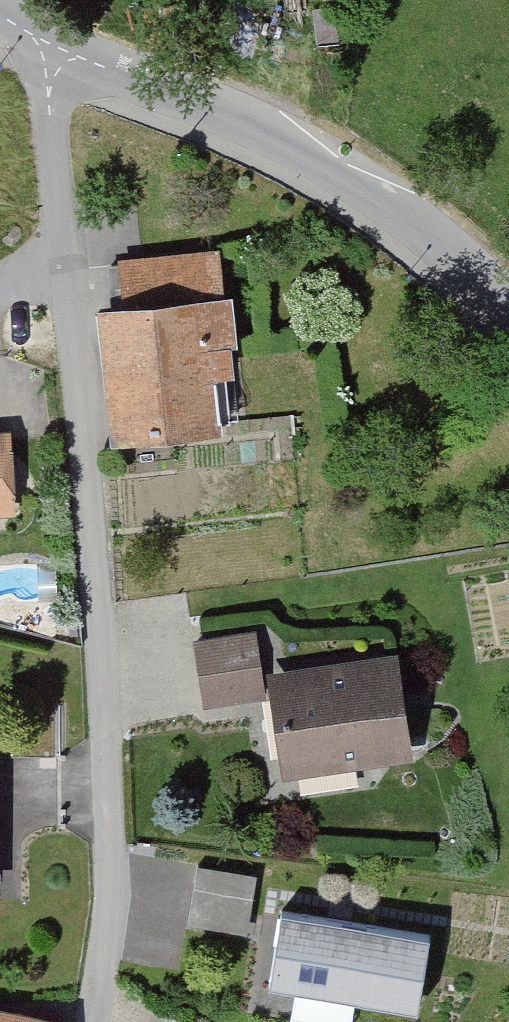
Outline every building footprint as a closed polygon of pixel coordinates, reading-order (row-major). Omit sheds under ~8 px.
[(127,312),(103,314),(117,447),(220,436),(214,383),(242,380),(229,255),(122,266),(127,312)] [(17,515),(13,435),(0,435),(0,516),(17,515)] [(261,635),(196,645),(207,717),(272,707),(261,635)] [(405,651),(273,675),(292,782),(424,759),(405,651)] [(260,883),(198,874),(190,932),(252,941),(260,883)] [(426,938),(286,916),(274,989),(414,1011),(426,938)] [(0,1012),(0,1021),(68,1021),(0,1012)]
